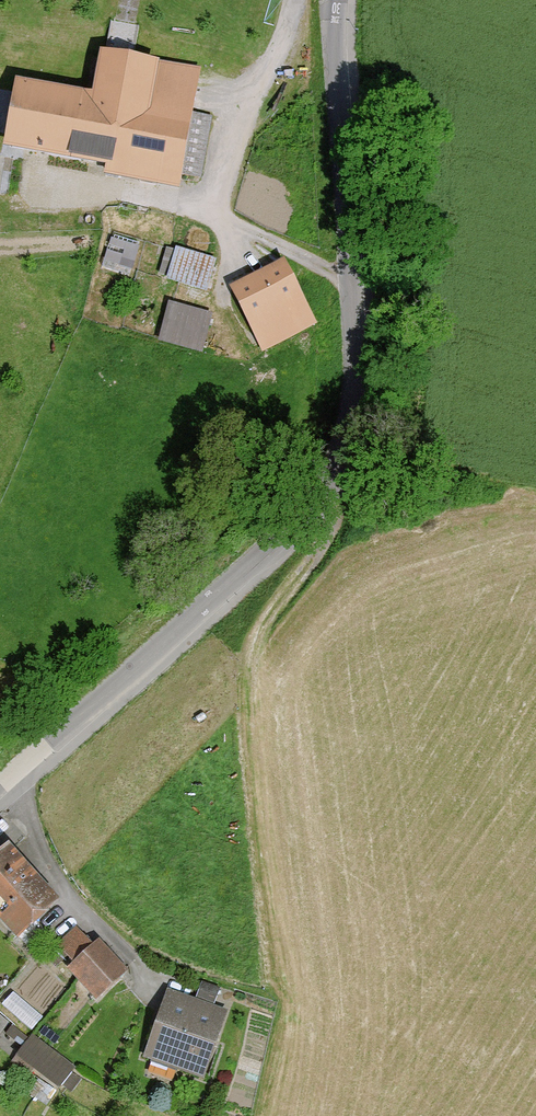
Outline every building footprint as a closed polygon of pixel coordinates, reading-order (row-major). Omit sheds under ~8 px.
[(124,63),(98,58),(91,100),(22,87),(8,163),(185,195),(206,77),(124,63)] [(133,270),(141,238),(114,230),(105,263),(133,270)] [(222,262),(176,253),(168,292),(215,301),(222,262)] [(289,267),(228,298),(250,343),(312,313),(289,267)] [(212,315),(171,305),(162,341),(203,351),(212,315)] [(5,863),(0,868),(0,937),(13,950),(53,909),(5,863)] [(126,978),(75,930),(56,950),(75,967),(68,975),(100,1005),(126,978)] [(222,1014),(165,994),(142,1058),(198,1079),(222,1014)] [(33,1031),(18,1052),(61,1082),(76,1060),(33,1031)]
